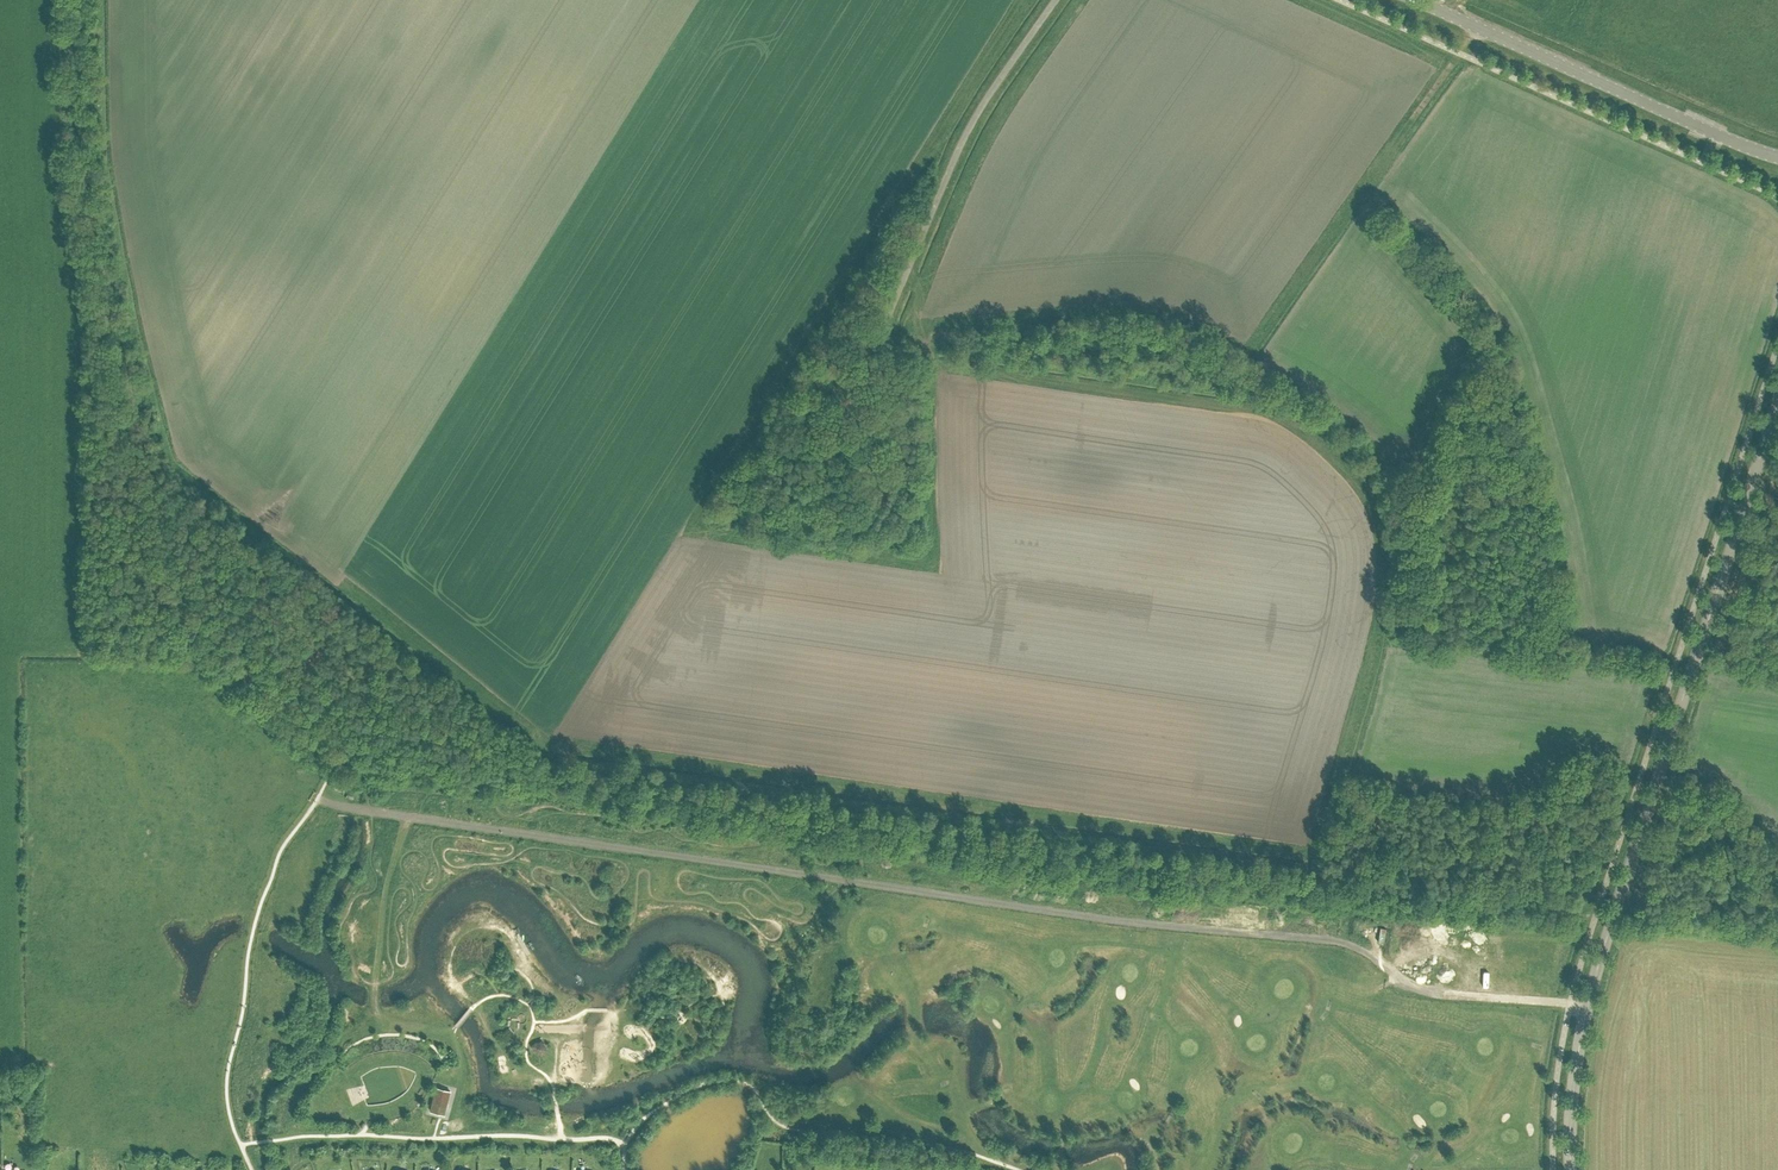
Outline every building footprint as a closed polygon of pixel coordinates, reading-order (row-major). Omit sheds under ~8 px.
[(512,968),(503,975),(506,979),(515,972),(512,968)] [(1121,1002),(1126,998),(1120,991),(1115,995),(1121,1002)] [(541,1038),(532,1044),(538,1053),(547,1047),(541,1038)] [(434,1098),(431,1110),(445,1114),(450,1091),(443,1089),(440,1100),(434,1098)]
